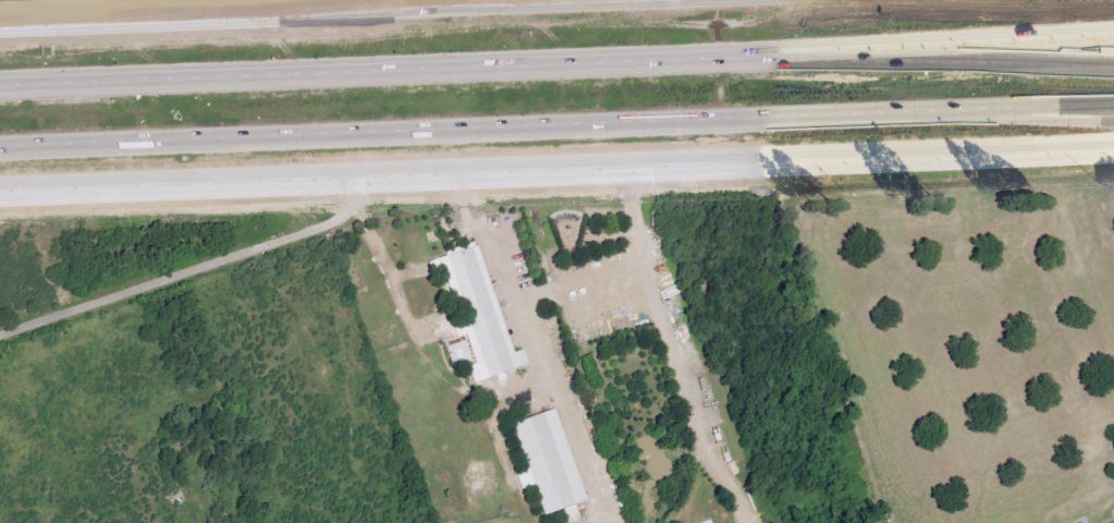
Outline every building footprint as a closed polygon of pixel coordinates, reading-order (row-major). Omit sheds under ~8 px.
[(515,352),(482,245),(442,257),(463,323),(456,325),(459,337),(469,334),(478,364),(471,366),(476,381),(530,365),(525,349),(515,352)] [(589,500),(557,408),(515,423),(530,469),(519,473),(525,491),(537,487),(546,515),(589,500)]
